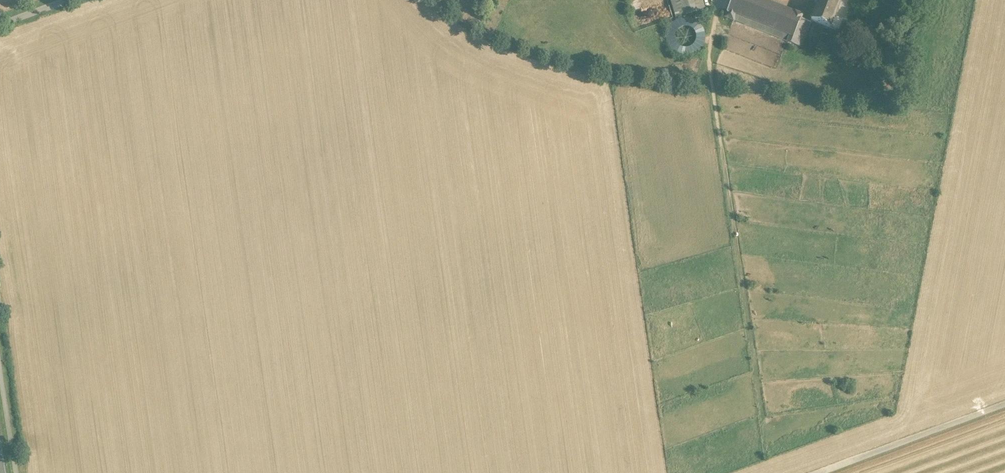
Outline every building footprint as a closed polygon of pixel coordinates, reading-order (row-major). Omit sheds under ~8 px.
[(676,17),(704,8),(702,0),(671,0),(676,17)] [(765,0),(731,0),(724,16),(801,47),(811,22),(801,18),(803,15),(765,0)] [(811,19),(838,30),(843,19),(834,16),(840,0),(819,0),(811,19)] [(701,23),(695,18),(691,16),(686,16),(681,16),(675,18),(673,20),(670,22),(667,27),(666,31),(665,39),(667,45),(671,49),(676,54),(684,56),(690,55),(697,52),(702,47),(705,40),(705,34),(704,28),(701,23)]
